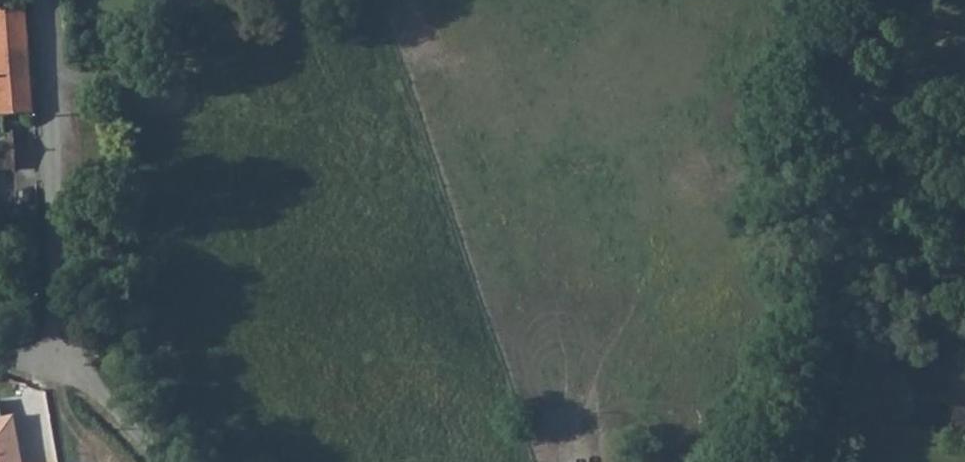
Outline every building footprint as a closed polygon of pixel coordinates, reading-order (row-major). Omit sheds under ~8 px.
[(31,59),(27,6),(22,6),(0,7),(0,61),(31,59)] [(35,115),(31,59),(0,61),(0,117),(35,115)] [(16,167),(14,134),(0,135),(0,168),(16,167)] [(16,414),(0,417),(0,461),(26,461),(16,414)]
